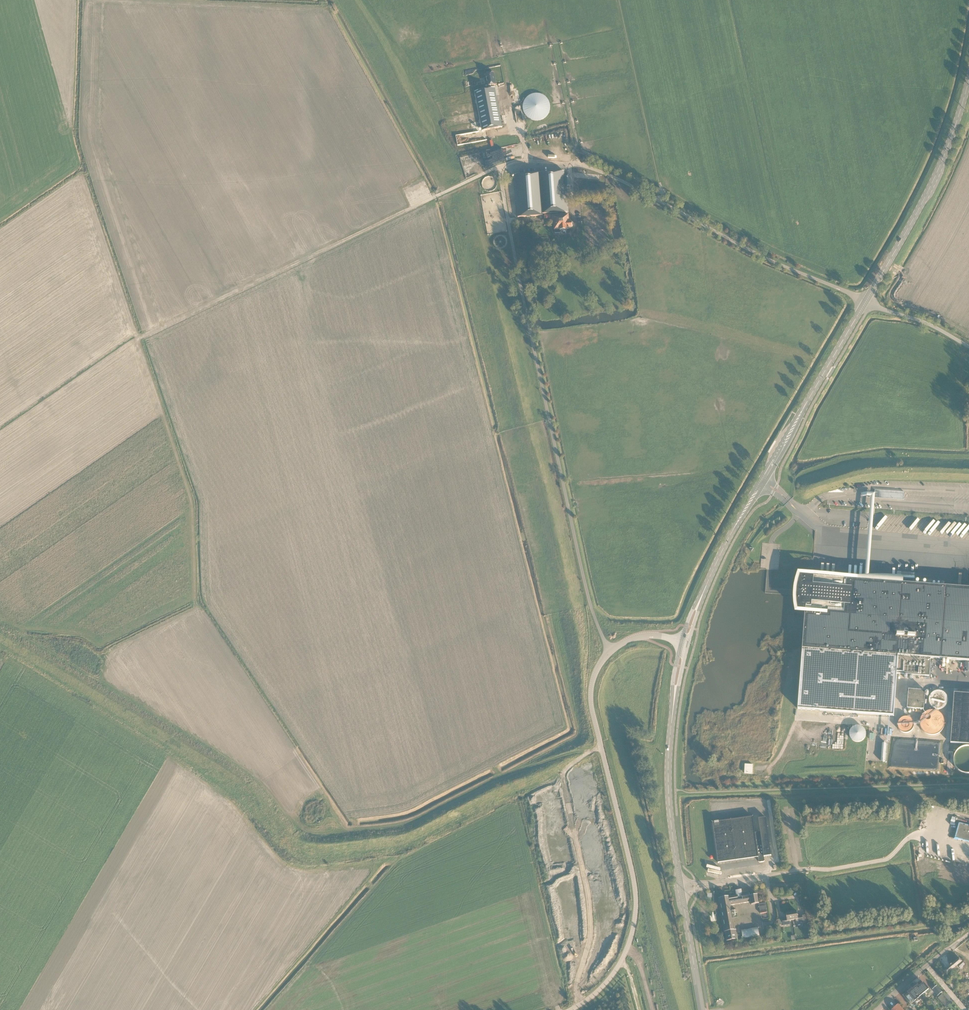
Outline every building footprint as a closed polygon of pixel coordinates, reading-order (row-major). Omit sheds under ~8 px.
[(490,92),(479,95),(489,134),(509,129),(499,90),(498,90),(497,88),(500,87),(497,75),(488,77),(489,81),(487,81),(489,86),(490,85),(491,89),(492,89),(492,92),(490,92)] [(541,95),(538,94),(537,94),(534,94),(532,95),(530,96),(528,97),(526,99),(525,101),(524,103),(523,105),(523,107),(523,110),(524,112),(525,114),(526,116),(528,118),(530,119),(532,120),(534,121),(537,121),(539,121),(541,120),(543,119),(545,118),(547,116),(548,114),(549,112),(550,110),(550,107),(550,105),(549,103),(548,101),(547,99),(545,97),(543,96),(541,95)] [(567,212),(565,189),(565,177),(564,172),(515,175),(518,217),(543,216),(543,214),(560,213),(561,213),(567,212)] [(555,234),(561,233),(560,231),(569,230),(569,229),(572,229),(572,227),(573,227),(574,226),(573,224),(573,223),(572,223),(569,223),(569,215),(560,216),(552,217),(553,222),(554,222),(555,234)] [(806,596),(803,645),(798,709),(894,717),(897,674),(929,676),(931,658),(947,659),(968,661),(968,588),(947,587),(929,585),(930,580),(913,579),(913,584),(874,581),(875,578),(863,577),(862,580),(812,577),(808,576),(807,591),(800,591),(800,589),(798,589),(798,591),(799,591),(799,593),(799,595),(798,595),(798,597),(799,597),(799,596),(806,596)] [(907,708),(924,710),(925,691),(909,690),(907,708)] [(954,693),(950,743),(968,744),(968,694),(954,693)] [(935,707),(937,708),(939,708),(942,707),(944,705),(945,703),(945,701),(945,698),(943,696),(942,695),(939,694),(937,694),(935,695),(933,696),(931,698),(931,701),(931,703),(932,706),(935,707)] [(920,722),(920,726),(922,729),(924,731),(926,733),(929,735),(932,735),(936,735),(939,733),(942,731),(944,728),(945,724),(945,721),(944,717),(942,714),(939,712),(935,710),(932,710),(928,711),(925,713),(922,715),(921,719),(920,722)] [(903,733),(905,733),(908,733),(911,732),(913,730),(914,727),(914,724),(913,721),(911,719),(909,717),(906,717),(902,717),(900,719),(898,722),(897,725),(898,727),(899,729),(900,731),(903,733)] [(853,741),(856,742),(858,742),(861,741),(863,740),(865,738),(866,735),(866,733),(865,729),(863,727),(860,725),(857,725),(854,725),(851,727),(849,730),(849,733),(849,736),(851,739),(853,741)] [(845,741),(845,731),(846,731),(846,729),(835,728),(834,741),(845,741)] [(753,765),(744,764),(744,773),(752,774),(753,765)] [(764,856),(771,855),(766,817),(759,818),(761,832),(755,833),(753,817),(713,822),(718,863),(758,857),(759,862),(760,862),(764,862),(765,861),(764,856)] [(968,843),(968,825),(958,822),(954,839),(968,843)] [(752,905),(759,903),(758,894),(750,896),(750,893),(741,894),(741,889),(737,890),(737,895),(719,898),(725,932),(727,941),(738,939),(736,929),(734,930),(730,905),(751,902),(752,905)] [(797,911),(791,912),(793,920),(796,920),(796,923),(803,922),(802,915),(799,916),(798,914),(797,914),(797,911)] [(790,921),(793,920),(791,912),(786,913),(786,916),(785,916),(786,918),(778,920),(779,925),(783,924),(784,926),(791,924),(790,921)] [(947,974),(958,965),(959,967),(964,963),(959,958),(944,971),(947,974)] [(929,989),(924,983),(919,987),(918,985),(912,989),(908,993),(909,994),(905,998),(910,1004),(915,1001),(916,1003),(920,999),(919,997),(929,989)] [(938,996),(942,992),(937,985),(932,989),(938,996)] [(942,995),(937,999),(941,1003),(946,999),(942,995)]
